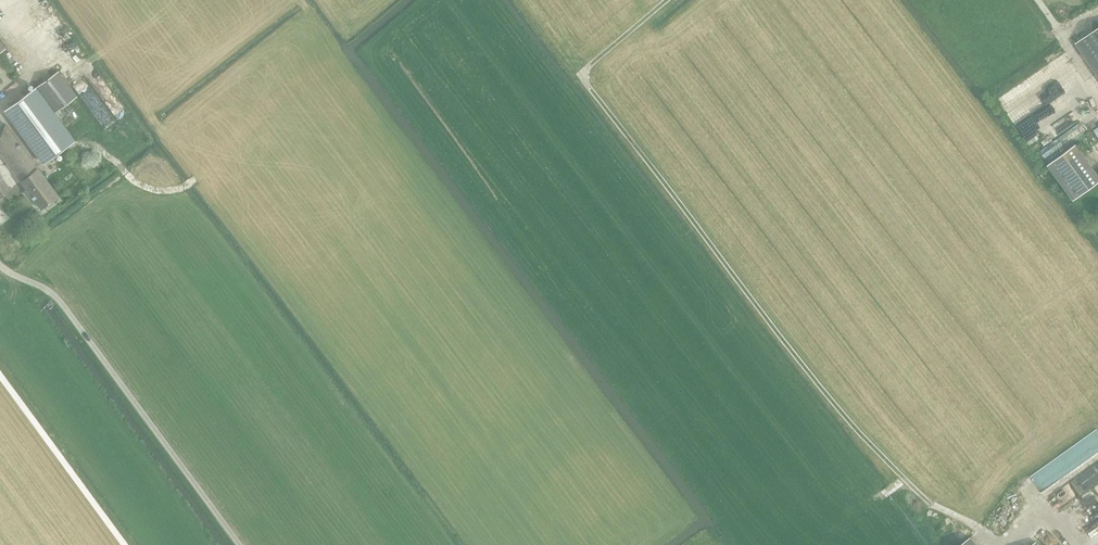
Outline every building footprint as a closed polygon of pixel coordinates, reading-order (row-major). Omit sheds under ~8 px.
[(1077,43),(1097,74),(1097,28),(1077,43)] [(35,88),(6,109),(46,162),(74,141),(53,113),(56,111),(56,112),(77,96),(58,71),(37,87),(52,106),(49,108),(35,88)] [(58,196),(5,125),(0,128),(0,152),(42,209),(58,196)] [(1097,182),(1097,174),(1076,144),(1048,165),(1073,200),(1097,182)] [(0,175),(0,198),(11,189),(0,175)] [(973,535),(959,544),(980,544),(973,535)]
